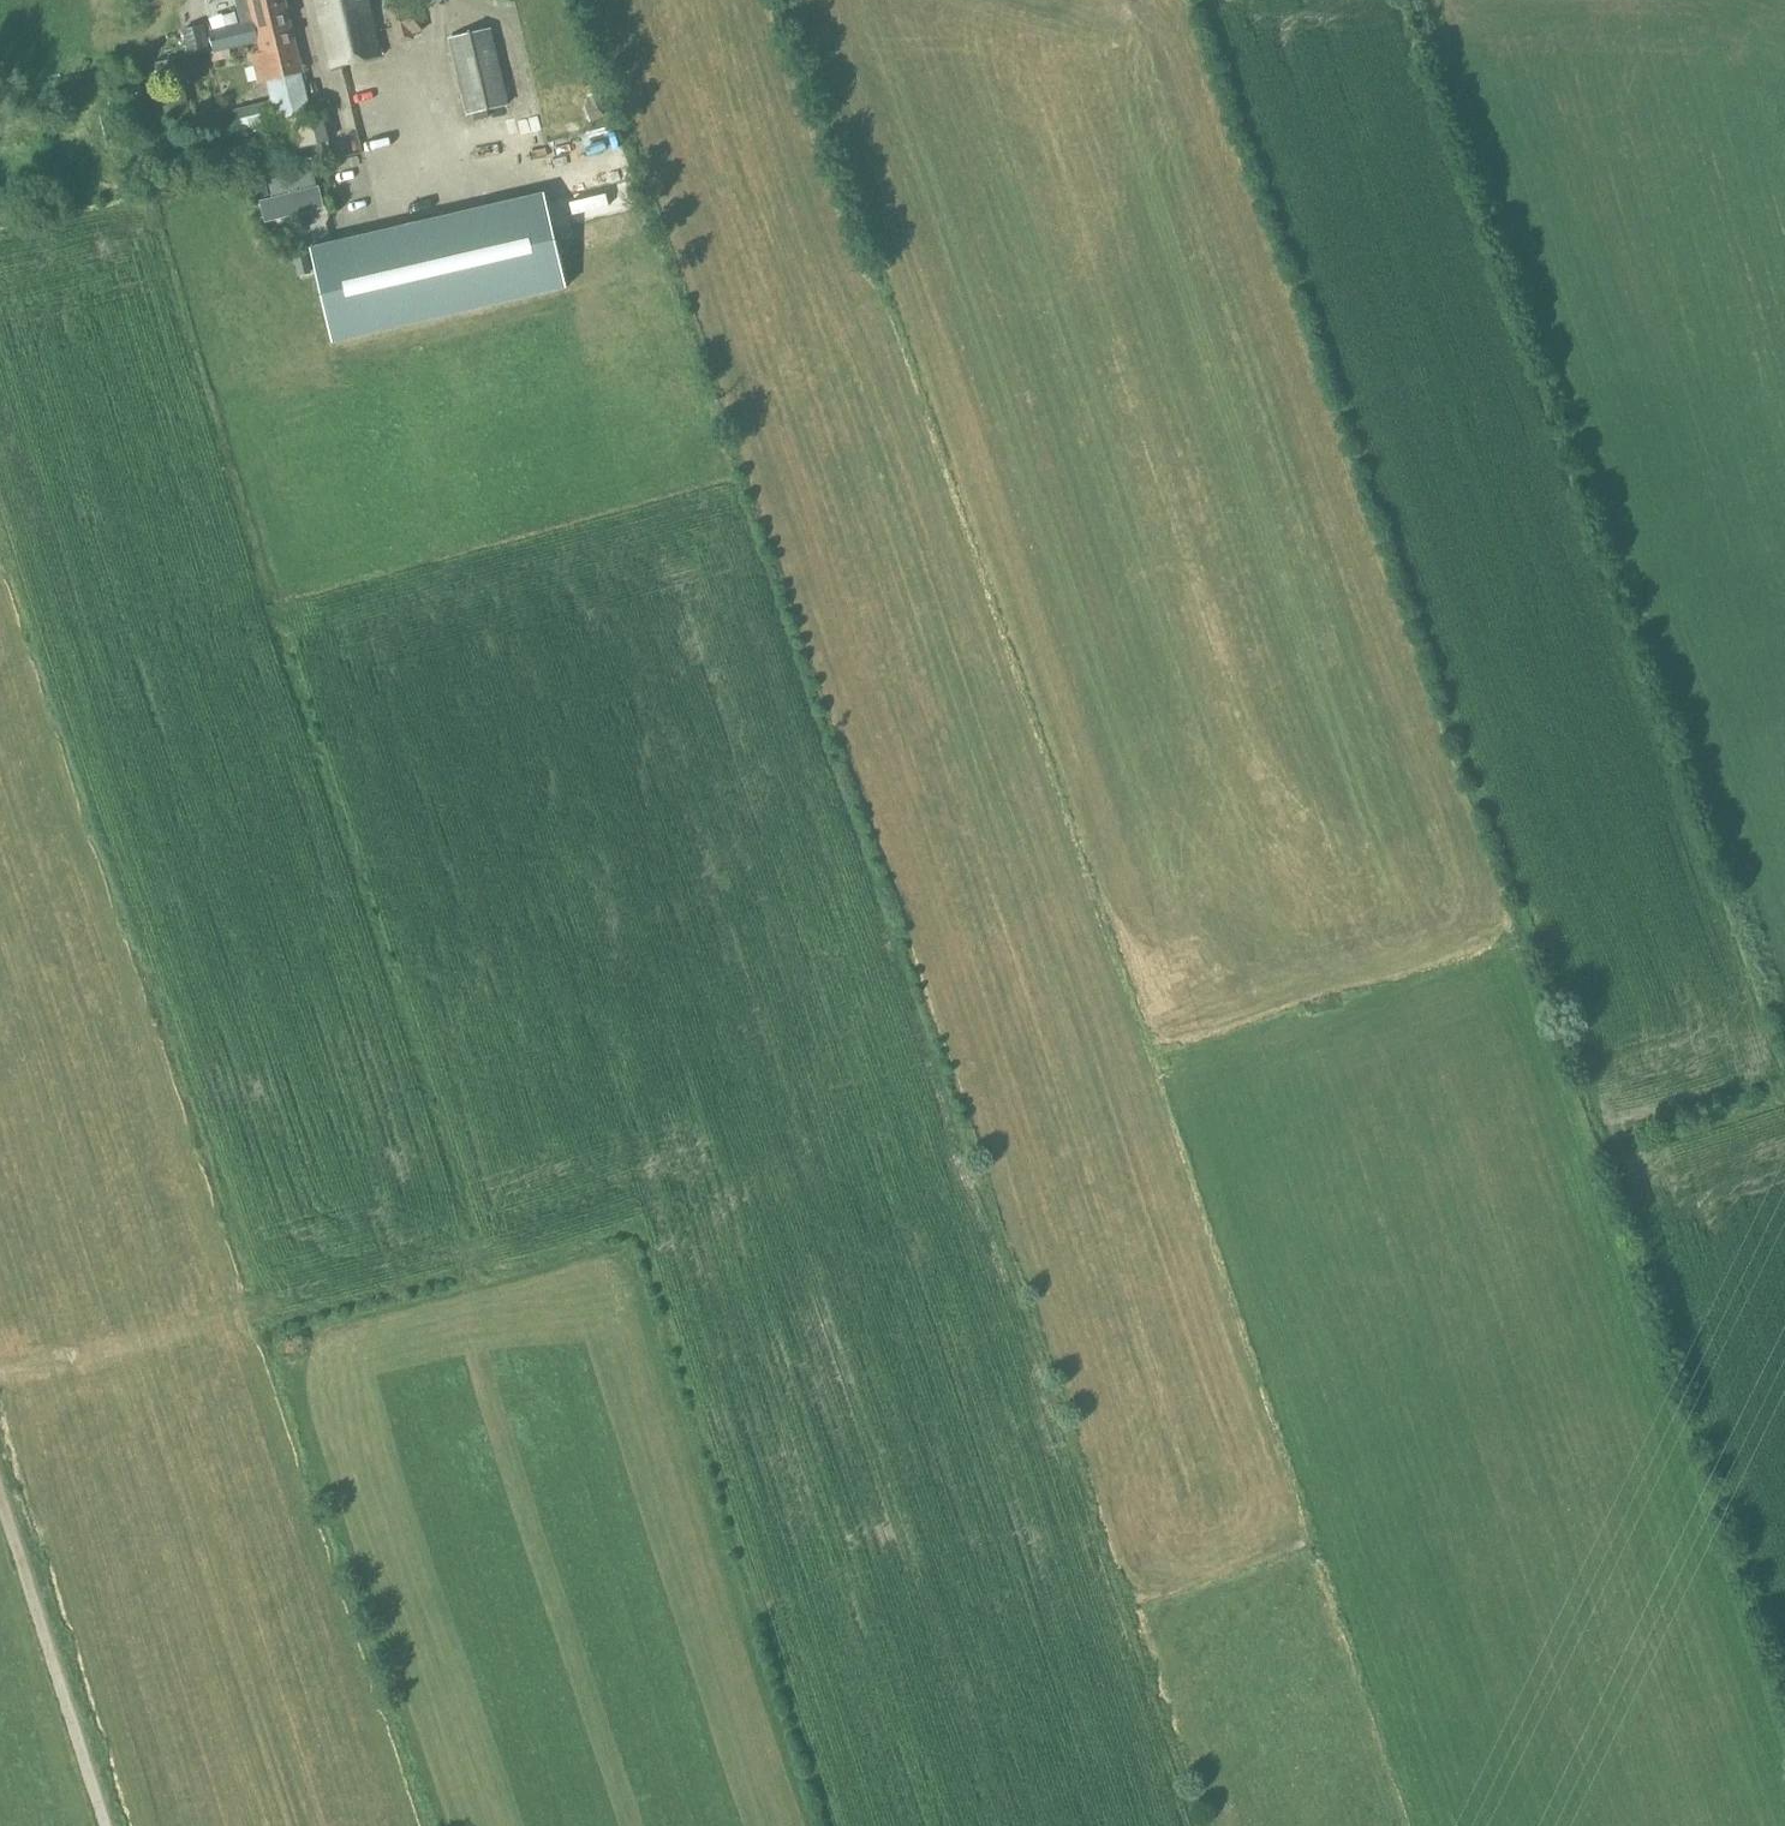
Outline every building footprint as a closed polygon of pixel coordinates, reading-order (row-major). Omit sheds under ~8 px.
[(210,32),(214,51),(258,40),(256,32),(275,28),(277,35),(292,32),(284,0),(237,0),(242,24),(210,32)] [(332,65),(379,54),(367,0),(317,0),(332,65)] [(403,3),(390,7),(399,41),(412,38),(410,32),(421,29),(415,7),(405,10),(403,3)] [(183,29),(189,54),(209,49),(203,24),(183,29)] [(261,54),(254,55),(260,81),(268,79),(273,102),(301,95),(299,85),(301,85),(298,72),(301,71),(292,32),(277,35),(275,28),(256,32),(258,40),(261,54)] [(507,103),(489,29),(449,39),(466,113),(507,103)] [(290,148),(327,139),(320,111),(283,120),(290,148)] [(275,196),(261,199),(267,220),(325,206),(320,185),(316,169),(272,179),(275,196)] [(267,185),(257,188),(259,198),(270,195),(267,185)] [(545,193),(310,248),(332,342),(566,287),(545,193)]
